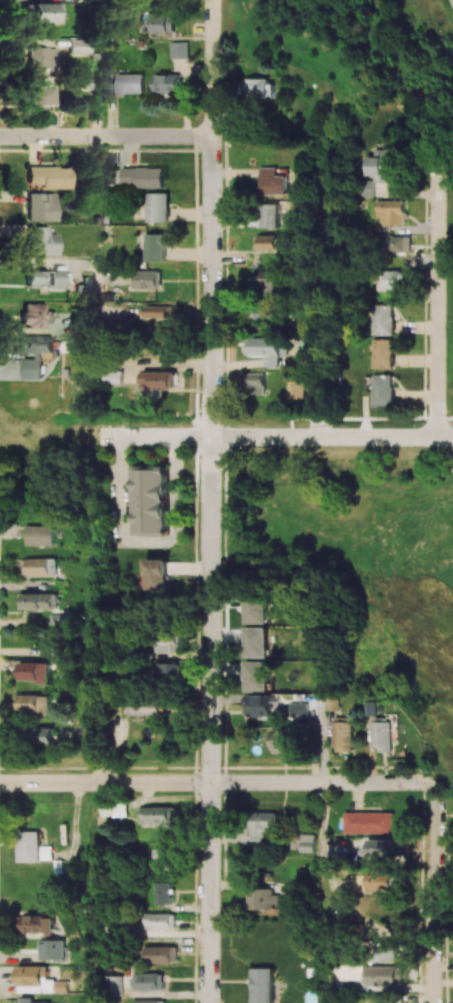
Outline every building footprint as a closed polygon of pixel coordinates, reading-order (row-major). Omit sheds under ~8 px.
[(28,22),(58,22),(58,3),(28,3),(28,22)] [(150,33),(176,32),(176,15),(150,16),(150,33)] [(68,39),(68,53),(87,53),(87,39),(68,39)] [(189,41),(171,42),(171,58),(190,58),(189,41)] [(55,69),(55,48),(28,47),(28,69),(55,69)] [(116,93),(144,92),(143,73),(116,74),(116,93)] [(154,91),(180,92),(181,75),(155,74),(154,91)] [(55,105),(54,86),(49,86),(49,77),(30,77),(30,105),(55,105)] [(244,79),(244,97),(275,98),(276,79),(244,79)] [(366,156),(365,175),(373,175),(372,182),(385,182),(385,174),(395,174),(396,149),(375,148),(374,156),(366,156)] [(70,187),(70,166),(28,167),(28,188),(70,187)] [(165,187),(165,167),(122,168),(123,184),(136,184),(136,188),(165,187)] [(262,194),(288,194),(287,175),(277,175),(277,167),(261,167),(262,194)] [(372,197),(372,180),(356,180),(356,197),(372,197)] [(169,192),(147,193),(148,222),(169,221),(169,192)] [(56,220),(56,201),(45,201),(45,193),(28,193),(28,221),(56,220)] [(405,201),(375,201),(375,216),(381,217),(381,224),(405,224),(405,201)] [(262,227),(280,227),(279,203),(262,204),(262,227)] [(48,226),(27,227),(28,254),(56,253),(56,233),(48,234),(48,226)] [(146,233),(145,261),(166,261),(167,233),(146,233)] [(258,250),(292,249),(291,234),(258,235),(258,250)] [(384,236),(384,252),(410,253),(410,236),(384,236)] [(162,270),(134,270),(134,289),(162,288),(162,270)] [(257,290),(283,290),(283,270),(257,270),(257,290)] [(27,288),(38,288),(38,292),(47,293),(47,288),(66,289),(66,271),(27,271),(27,288)] [(405,271),(383,271),(383,288),(405,289),(405,271)] [(22,303),(23,327),(47,326),(46,302),(22,303)] [(394,335),(394,305),(374,304),(373,335),(394,335)] [(145,318),(175,318),(175,306),(145,305),(145,318)] [(263,320),(284,320),(284,309),(263,309),(263,320)] [(42,379),(42,352),(53,353),(53,336),(19,335),(18,352),(36,352),(36,358),(23,358),(22,378),(42,379)] [(283,367),(283,356),(289,357),(289,338),(250,337),(249,354),(270,354),(270,366),(283,367)] [(373,368),(394,369),(394,339),(374,339),(373,368)] [(141,389),(174,390),(174,372),(141,371),(141,389)] [(266,373),(242,373),(241,394),(266,394),(266,373)] [(395,405),(394,374),(373,375),(374,406),(395,405)] [(308,381),(291,380),(290,401),(307,402),(308,381)] [(169,466),(136,465),(134,535),(167,535),(169,466)] [(56,526),(27,525),(26,545),(55,546),(56,526)] [(57,558),(22,558),(22,576),(57,576),(57,558)] [(146,590),(168,589),(167,558),(145,559),(146,590)] [(21,609),(58,610),(58,593),(21,593),(21,609)] [(268,624),(269,595),(246,595),(246,623),(268,624)] [(246,656),(268,657),(269,628),(246,627),(246,656)] [(157,652),(178,652),(177,629),(157,629),(157,652)] [(269,691),(269,660),(246,661),(246,692),(269,691)] [(52,662),(24,662),(23,681),(52,681),(52,662)] [(179,662),(155,663),(156,680),(179,680),(179,662)] [(54,715),(54,695),(22,694),(22,714),(54,715)] [(249,716),(282,715),(282,695),(248,695),(249,716)] [(329,710),(342,710),(342,696),(329,696),(329,710)] [(132,714),(167,715),(167,698),(132,698),(132,714)] [(374,749),(393,750),(394,717),(379,717),(379,701),(368,701),(368,716),(375,716),(374,749)] [(311,715),(311,703),(293,702),(293,715),(311,715)] [(355,752),(355,722),(336,722),(335,751),(355,752)] [(38,743),(63,743),(63,727),(38,727),(38,743)] [(274,752),(294,753),(295,730),(275,730),(274,752)] [(101,816),(127,817),(128,803),(101,803),(101,816)] [(177,807),(141,806),(141,825),(177,826),(177,807)] [(282,840),(281,811),(253,812),(254,840),(282,840)] [(396,833),(395,811),(346,812),(347,833),(396,833)] [(19,861),(41,861),(41,831),(19,831),(19,861)] [(318,852),(318,834),(305,833),(304,851),(318,852)] [(406,839),(371,839),(371,857),(405,858),(406,839)] [(173,874),(174,848),(153,848),(153,873),(173,874)] [(375,891),(406,889),(405,874),(374,875),(375,891)] [(171,904),(172,882),(156,882),(155,904),(171,904)] [(251,909),(275,909),(275,888),(251,888),(251,909)] [(145,929),(175,929),(175,913),(144,913),(145,929)] [(23,933),(56,932),(56,916),(23,916),(23,933)] [(66,940),(40,939),(40,959),(66,959),(66,940)] [(398,942),(381,942),(381,961),(398,962),(398,942)] [(177,963),(177,945),(146,945),(146,963),(177,963)] [(19,992),(69,992),(69,980),(48,980),(49,966),(19,965),(19,992)] [(408,984),(408,966),(373,966),(373,984),(408,984)] [(253,967),(252,1002),(273,1002),(273,968),(253,967)] [(165,990),(164,973),(133,974),(134,990),(165,990)] [(121,975),(103,976),(104,995),(122,995),(121,975)]
